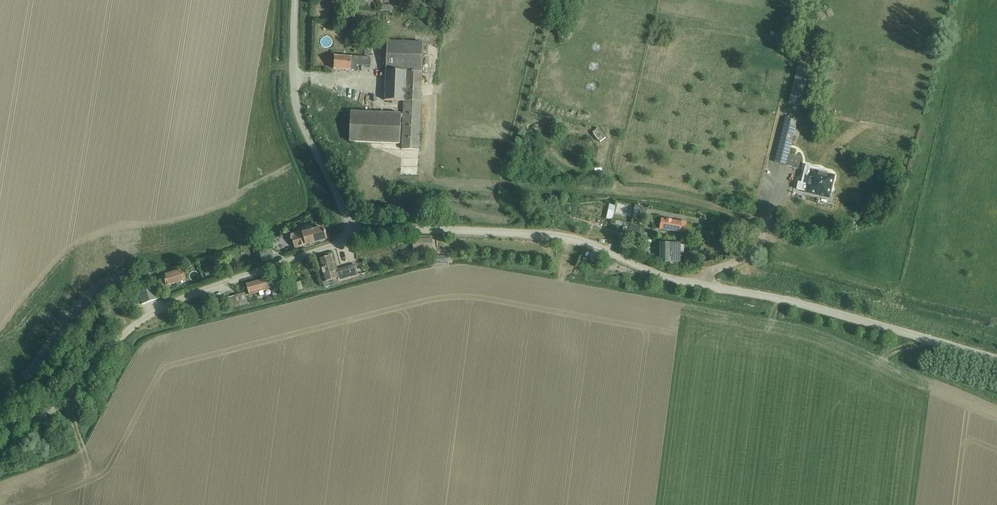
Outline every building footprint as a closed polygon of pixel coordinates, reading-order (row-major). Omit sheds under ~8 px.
[(769,40),(780,43),(781,35),(770,32),(769,40)] [(387,40),(385,101),(404,101),(402,151),(420,151),(421,102),(423,42),(387,40)] [(335,56),(334,69),(355,71),(356,66),(369,67),(370,58),(351,56),(351,58),(335,56)] [(789,104),(800,107),(810,69),(798,66),(789,104)] [(813,108),(811,117),(813,118),(817,119),(819,110),(815,109),(813,108)] [(402,114),(355,112),(351,112),(349,142),(357,142),(400,144),(402,114)] [(785,118),(774,162),(786,165),(787,163),(789,155),(792,143),(797,121),(785,118)] [(598,128),(592,133),(600,142),(606,138),(598,128)] [(824,170),(807,166),(804,178),(805,178),(803,185),(799,184),(798,190),(807,192),(807,193),(819,196),(819,195),(827,197),(829,191),(830,191),(834,176),(823,174),(824,170)] [(607,218),(613,218),(615,204),(609,203),(607,218)] [(635,207),(633,216),(645,219),(648,210),(635,207)] [(662,219),(661,229),(680,233),(681,229),(686,230),(686,228),(687,224),(662,219)] [(294,244),(295,248),(327,239),(326,235),(327,235),(325,229),(324,229),(324,228),(315,231),(314,226),(305,229),(306,231),(291,235),(292,238),(291,238),(293,245),(294,244)] [(630,226),(629,232),(639,234),(641,228),(630,226)] [(433,239),(413,239),(413,250),(433,250),(433,239)] [(680,266),(680,244),(660,243),(660,263),(669,263),(670,266),(675,267),(680,266)] [(320,259),(326,283),(339,279),(339,281),(359,276),(356,266),(338,270),(336,263),(334,264),(332,256),(320,259)] [(150,279),(148,270),(139,271),(141,281),(150,279)] [(164,276),(166,286),(186,280),(183,270),(169,275),(168,272),(163,273),(164,276)] [(249,285),(252,296),(272,290),(269,279),(249,285)] [(139,294),(142,305),(158,299),(154,289),(139,294)] [(245,293),(228,298),(230,307),(234,306),(235,307),(248,304),(245,293)]
